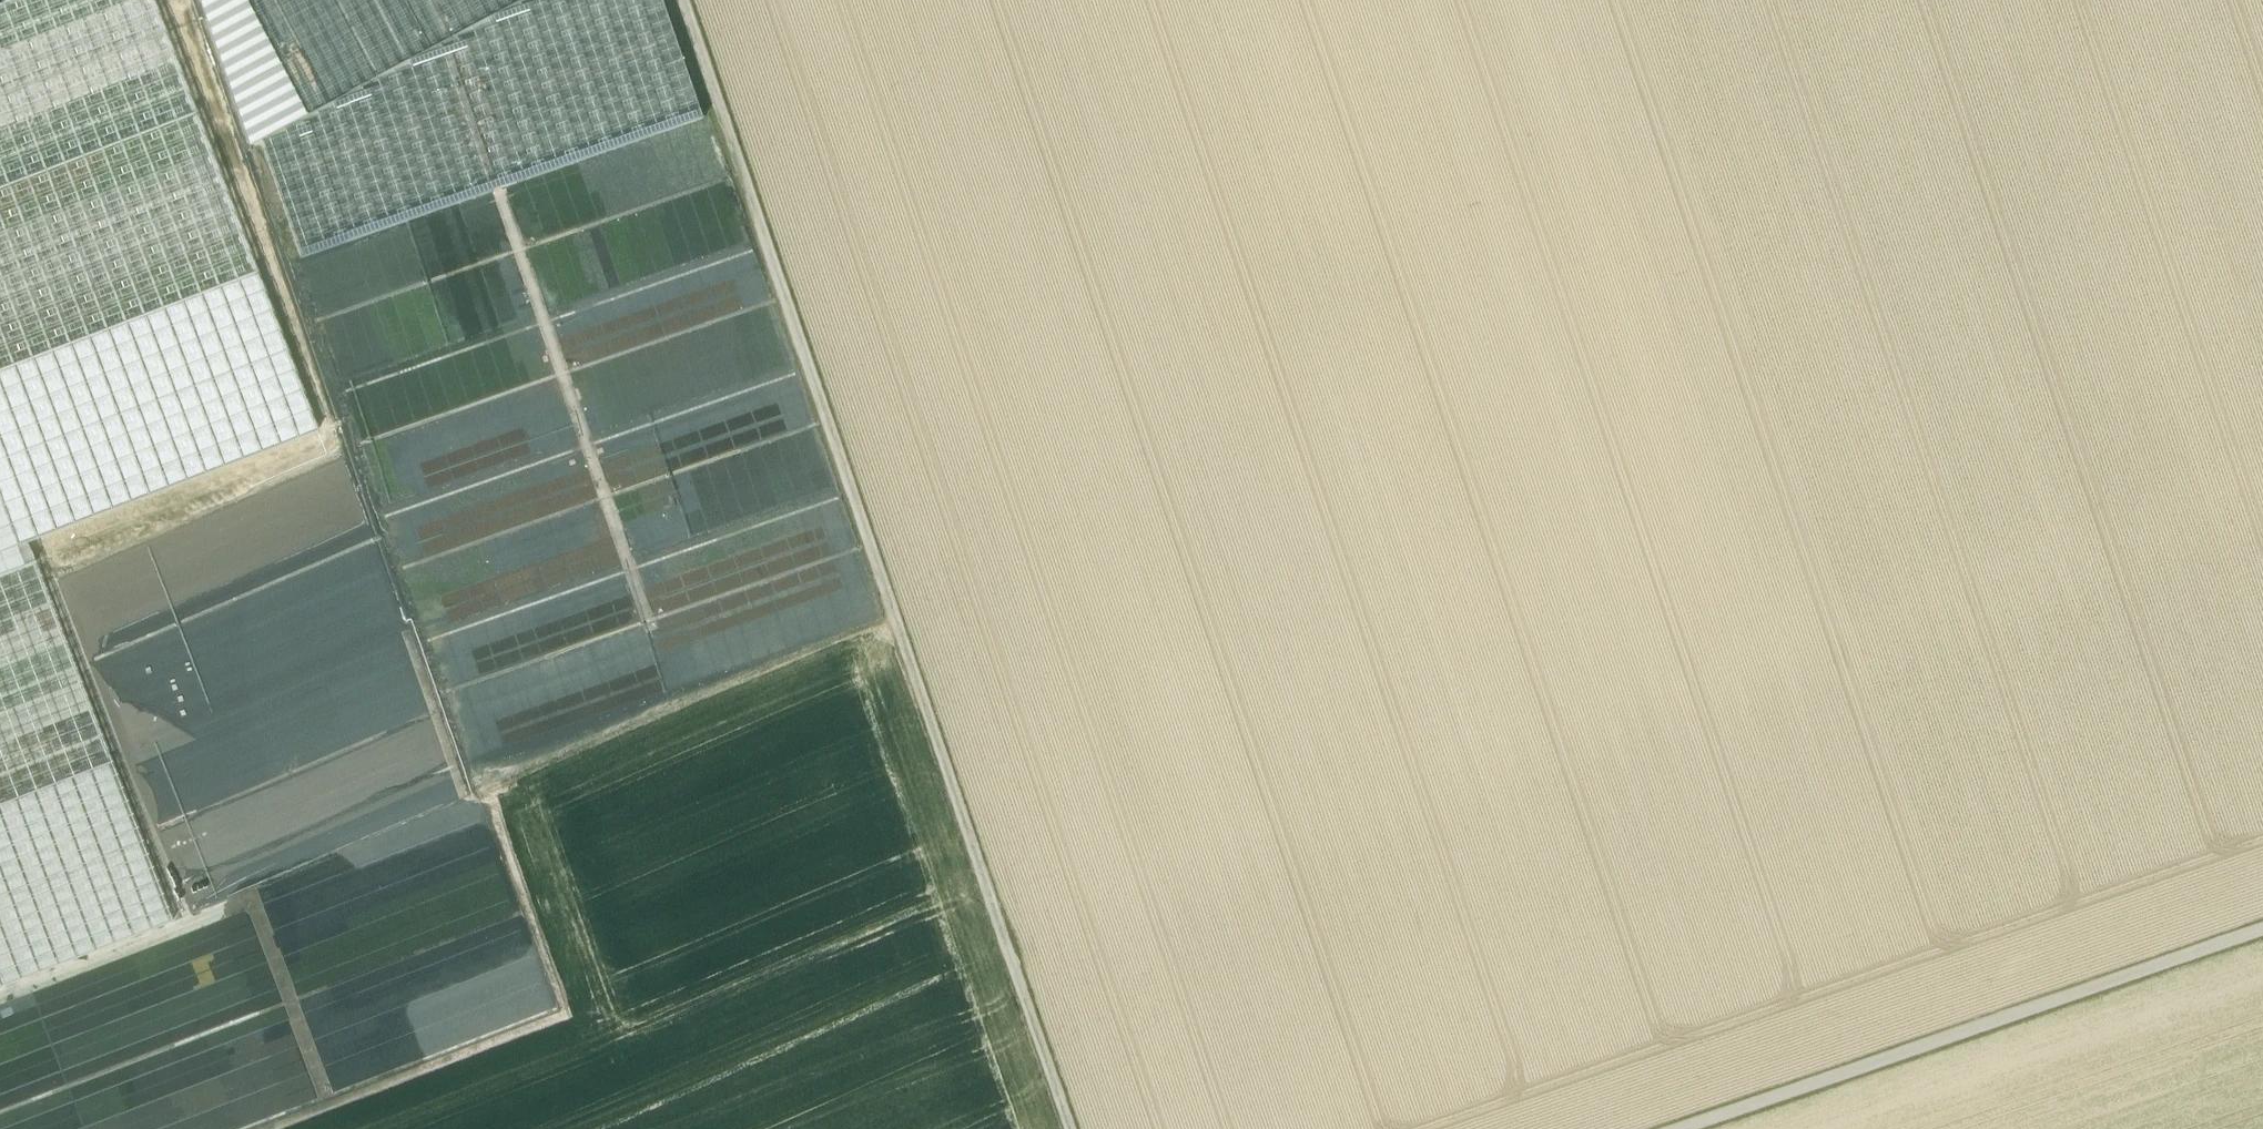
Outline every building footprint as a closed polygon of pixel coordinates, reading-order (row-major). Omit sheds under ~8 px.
[(305,116),(260,141),(300,258),(704,119),(663,0),(244,0),(305,116)] [(10,503),(11,503),(0,487),(0,510),(10,503)] [(172,918),(10,503),(0,510),(0,983),(172,918)]
